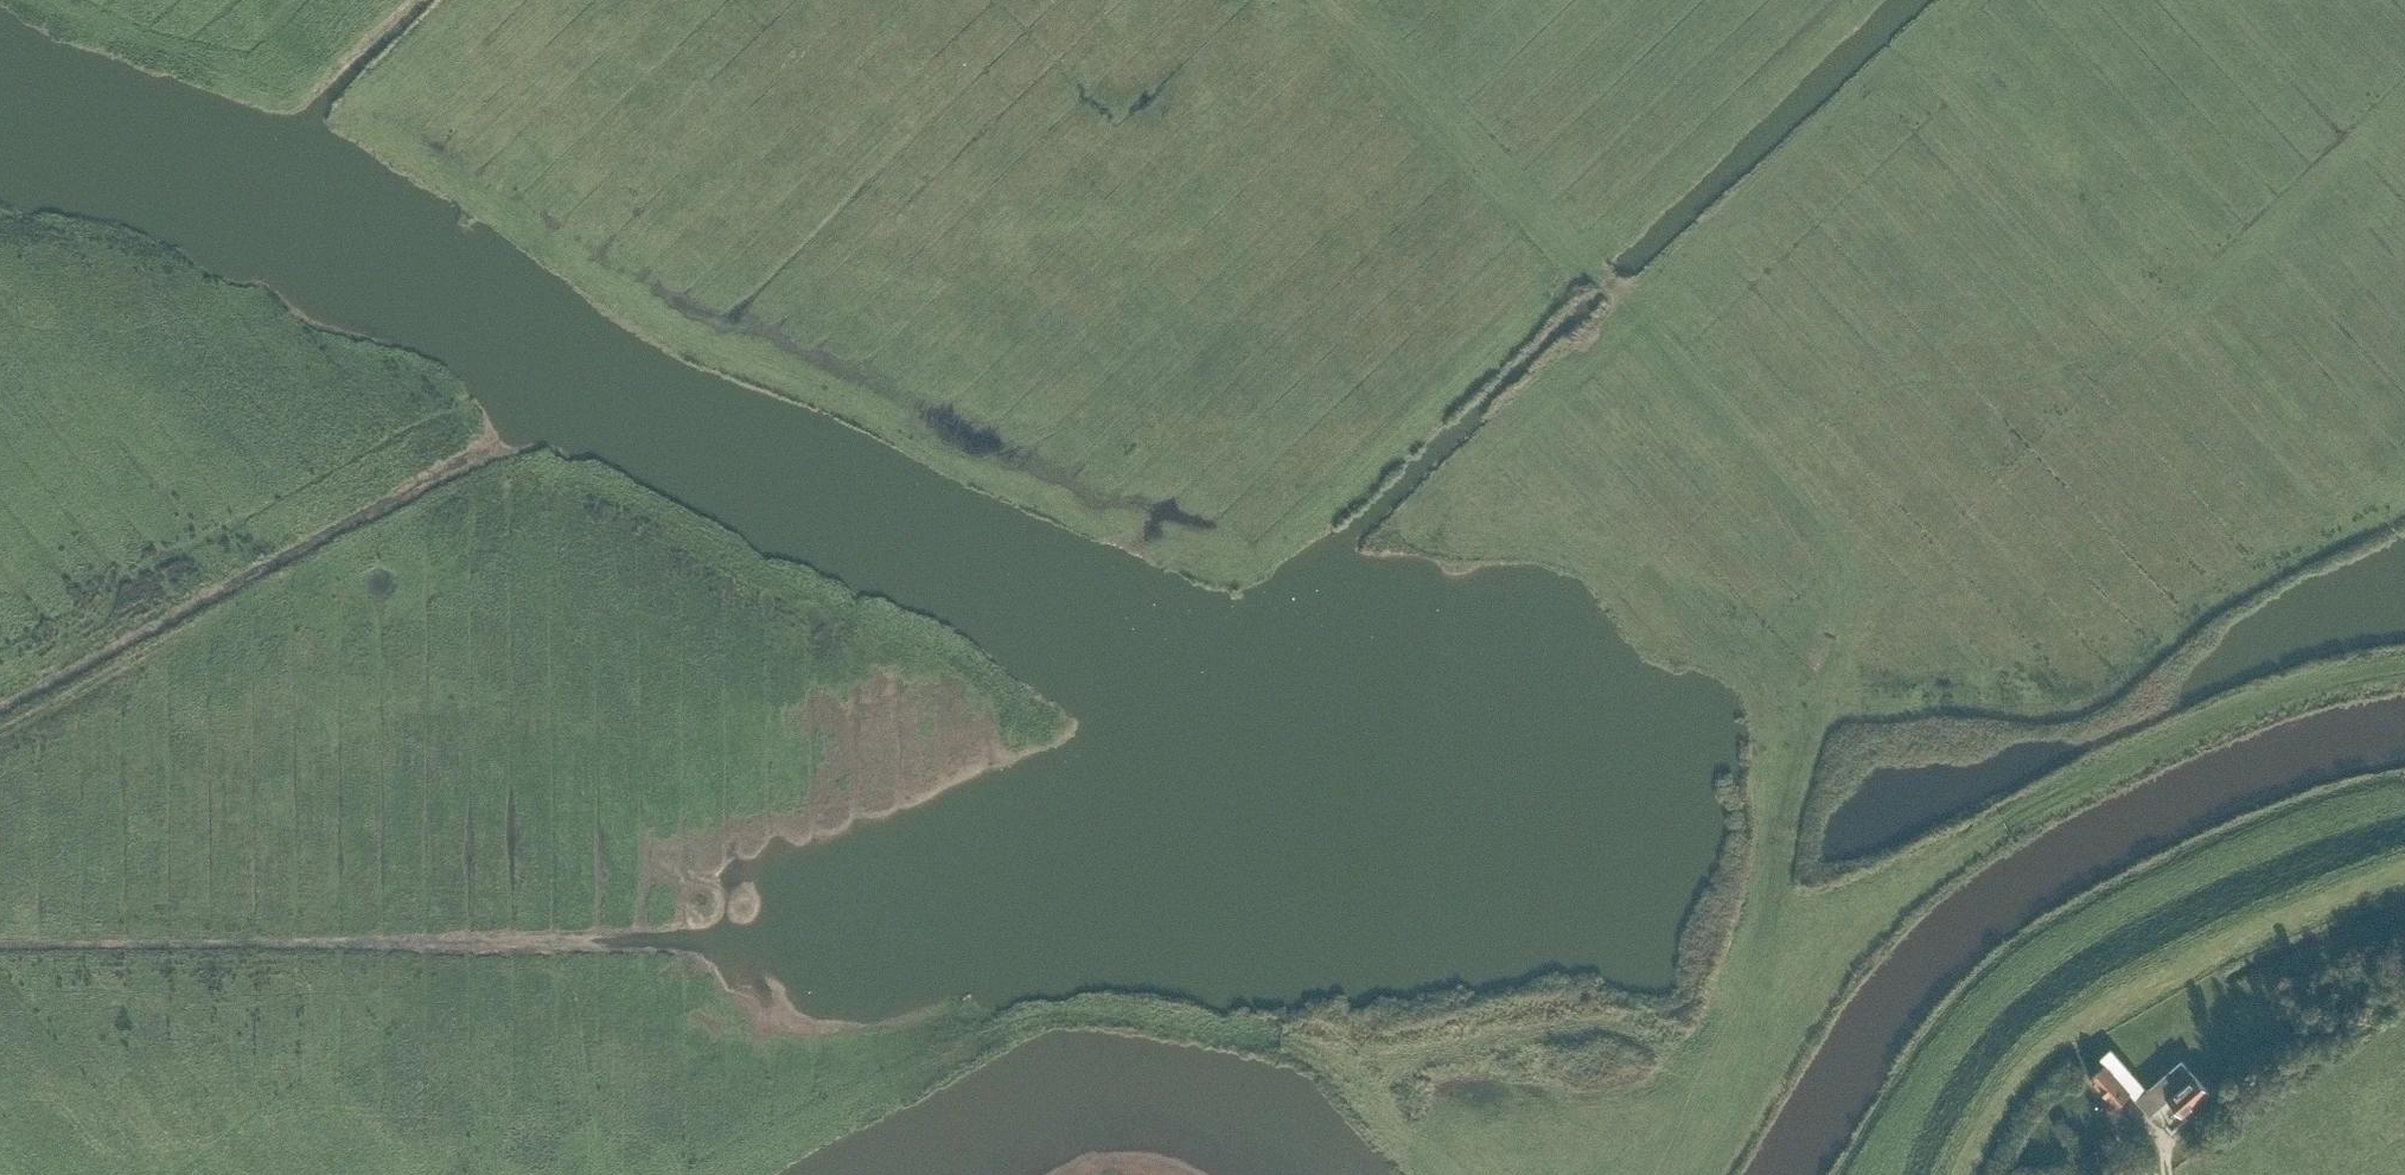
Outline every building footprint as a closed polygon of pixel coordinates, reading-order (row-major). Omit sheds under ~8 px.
[(2131,1090),(2141,1101),(2150,1092),(2111,1046),(2100,1056),(2105,1062),(2090,1077),(2115,1105),(2131,1090)] [(2184,1062),(2150,1092),(2141,1101),(2150,1111),(2168,1095),(2184,1112),(2209,1090),(2184,1062)]
